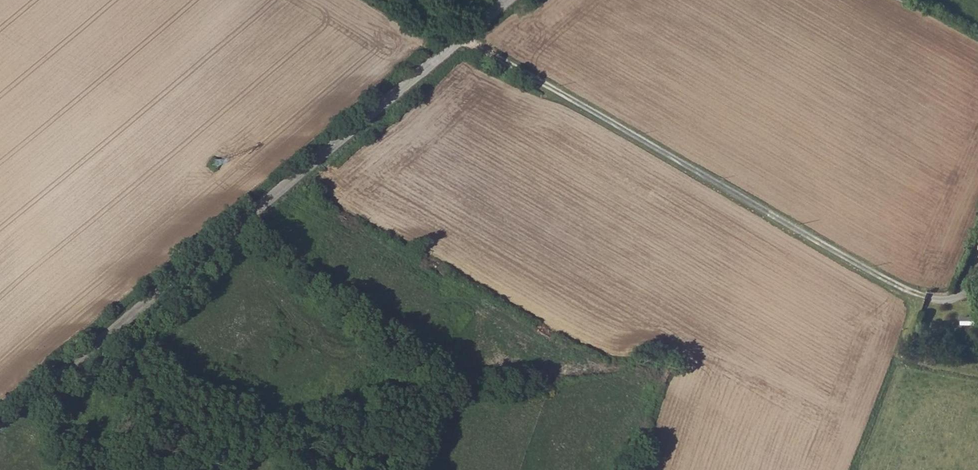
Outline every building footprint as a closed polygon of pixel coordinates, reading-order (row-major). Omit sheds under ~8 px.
[(977,316),(961,316),(961,325),(977,325),(977,316)]
